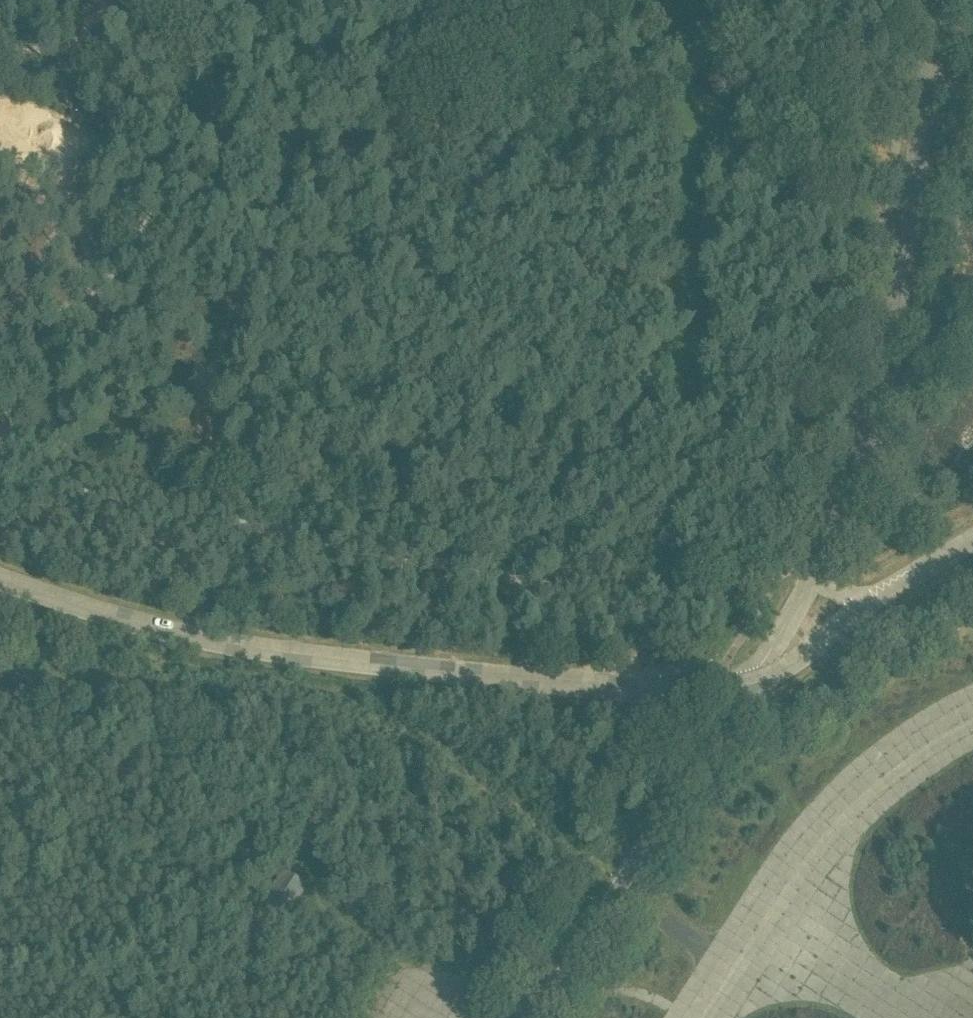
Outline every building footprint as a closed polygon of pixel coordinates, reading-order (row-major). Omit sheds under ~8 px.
[(283,873),(249,926),(274,942),(308,889),(283,873)]
